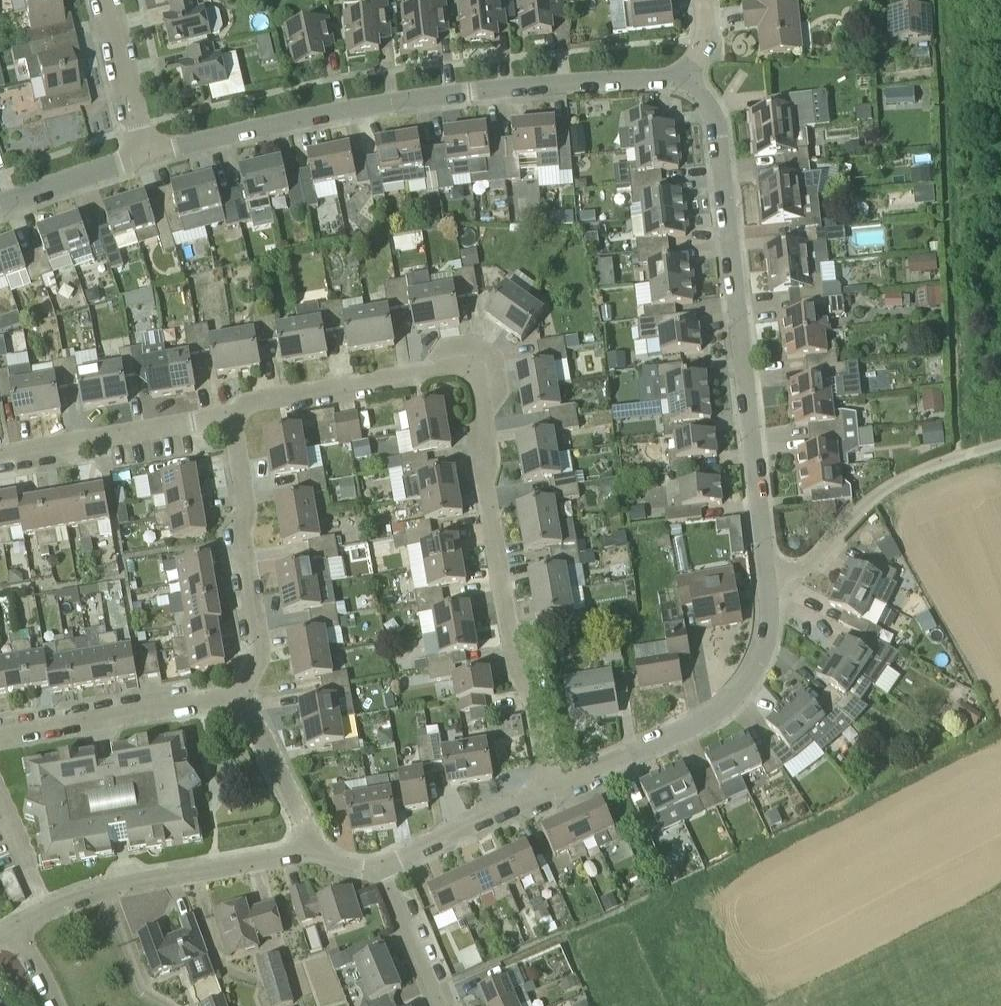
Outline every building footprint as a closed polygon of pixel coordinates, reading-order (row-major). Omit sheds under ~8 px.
[(13,14),(26,11),(26,12),(60,4),(59,0),(10,0),(13,14)] [(210,34),(220,31),(223,27),(219,11),(214,8),(198,12),(195,0),(192,0),(172,5),(175,18),(165,20),(171,45),(210,36),(210,34)] [(447,0),(431,0),(432,7),(404,10),(408,49),(437,45),(436,34),(450,32),(447,0)] [(505,0),(481,0),(482,2),(461,4),(466,42),(495,39),(494,28),(508,26),(505,0)] [(563,0),(519,0),(523,36),(553,33),(552,22),(566,20),(563,0)] [(673,27),(674,27),(670,0),(624,0),(628,33),(673,27)] [(744,6),(746,20),(747,29),(761,27),(764,54),(796,51),(793,22),(798,22),(796,1),(744,6)] [(389,3),(345,8),(350,55),(380,52),(379,40),(393,39),(390,15),(389,5),(389,3)] [(60,4),(26,12),(31,32),(24,33),(27,48),(75,37),(70,15),(63,17),(60,4)] [(389,5),(390,15),(397,15),(396,4),(389,5)] [(934,38),(932,7),(931,7),(887,9),(890,41),(932,38),(934,38)] [(336,46),(331,20),(287,29),(296,67),(325,60),(322,49),(336,46)] [(37,59),(41,79),(42,80),(76,72),(73,58),(80,57),(75,37),(27,48),(30,60),(37,59)] [(271,37),(258,40),(260,48),(273,45),(271,37)] [(227,83),(220,53),(216,54),(214,45),(188,51),(191,64),(182,66),(188,92),(227,83)] [(46,100),(39,101),(42,116),(91,105),(86,83),(79,85),(76,72),(42,80),(46,100)] [(896,104),(895,90),(886,90),(886,105),(896,104)] [(755,135),(806,129),(817,128),(813,94),(779,98),(780,109),(750,112),(752,125),(754,125),(755,135)] [(857,121),(873,121),(872,107),(856,107),(857,121)] [(674,125),(661,126),(660,111),(625,115),(627,131),(634,130),(636,151),(680,147),(679,131),(675,132),(674,125)] [(535,122),(537,156),(538,170),(559,169),(560,173),(573,172),(572,159),(570,134),(557,135),(556,121),(535,122)] [(538,170),(537,156),(535,122),(513,124),(514,139),(502,140),(506,181),(521,180),(520,171),(538,170)] [(472,185),(506,181),(502,140),(489,141),(488,127),(466,129),(471,176),(472,185)] [(585,155),(582,128),(571,129),(574,156),(585,155)] [(453,179),(471,176),(466,129),(444,132),(446,146),(434,148),(440,191),(454,189),(453,179)] [(810,163),(806,129),(755,135),(756,144),(754,144),(755,157),(784,153),(786,166),(810,163)] [(405,185),(426,182),(428,193),(440,191),(434,148),(421,150),(419,135),(398,139),(405,185)] [(384,188),(405,185),(398,139),(376,142),(378,156),(366,158),(371,184),(373,199),(385,197),(384,188)] [(358,186),(371,184),(366,158),(354,161),(351,146),(330,151),(336,184),(357,180),(358,186)] [(682,162),(680,147),(636,151),(638,164),(629,165),(615,166),(617,187),(631,186),(657,183),(656,172),(679,169),(678,162),(682,162)] [(299,172),(300,176),(306,209),(319,206),(315,188),(336,184),(330,151),(308,155),(311,169),(299,172)] [(269,199),(290,195),(293,211),(306,209),(300,176),(287,179),(283,160),(261,165),(269,199)] [(762,202),(819,197),(819,195),(822,175),(811,176),(810,163),(786,166),(787,177),(758,180),(759,193),(761,193),(762,202)] [(253,222),(251,215),(272,211),(269,199),(261,165),(240,170),(244,189),(232,192),(240,225),(253,222)] [(930,168),(911,170),(913,186),(932,184),(930,168)] [(193,182),(206,229),(226,224),(227,228),(240,225),(232,192),(219,194),(214,176),(193,182)] [(587,180),(575,181),(576,191),(588,190),(587,180)] [(209,239),(206,229),(193,182),(172,187),(177,206),(165,210),(167,218),(176,248),(209,239)] [(642,206),(644,218),(687,214),(686,199),(682,199),(681,192),(659,194),(657,183),(631,186),(633,207),(642,206)] [(921,188),(922,204),(936,203),(934,187),(921,188)] [(139,245),(159,239),(164,254),(177,250),(176,248),(167,218),(165,210),(152,214),(146,195),(126,202),(136,235),(139,245)] [(823,230),(819,197),(762,202),(763,212),(761,212),(762,225),(792,221),(793,234),(817,231),(817,230),(823,230)] [(136,235),(126,202),(105,208),(110,227),(98,231),(106,256),(111,270),(124,266),(116,241),(136,235)] [(584,223),(596,223),(596,213),(583,214),(584,223)] [(541,224),(540,214),(530,214),(530,224),(541,224)] [(545,226),(558,224),(557,214),(544,215),(545,226)] [(687,214),(644,218),(646,240),(637,241),(638,253),(664,250),(663,239),(686,237),(685,229),(689,229),(687,214)] [(441,226),(439,216),(433,216),(429,221),(430,228),(441,226)] [(59,224),(71,257),(91,250),(95,260),(106,256),(98,231),(86,234),(80,217),(59,224)] [(33,253),(42,278),(54,274),(50,264),(71,257),(59,224),(38,231),(45,249),(33,253)] [(826,243),(818,243),(817,231),(793,234),(795,245),(765,248),(767,261),(768,261),(769,271),(822,265),(829,264),(826,243)] [(600,246),(598,234),(586,235),(587,248),(600,246)] [(393,247),(409,244),(407,235),(392,238),(393,247)] [(30,282),(42,278),(33,253),(22,257),(16,239),(0,244),(0,260),(7,279),(27,272),(30,282)] [(931,244),(931,253),(941,252),(940,244),(931,244)] [(268,252),(269,258),(280,256),(278,245),(272,247),(268,252)] [(477,249),(461,252),(464,268),(480,266),(477,249)] [(649,265),(651,286),(695,281),(693,266),(689,266),(689,259),(666,262),(664,250),(638,253),(639,266),(649,265)] [(937,256),(920,257),(909,258),(910,274),(921,273),(939,272),(937,256)] [(462,262),(449,264),(451,272),(463,270),(462,262)] [(823,284),(822,276),(823,276),(822,265),(769,271),(770,280),(769,280),(770,293),(800,290),(801,302),(843,297),(842,287),(837,283),(823,284)] [(463,271),(467,298),(479,296),(475,269),(463,271)] [(451,273),(451,275),(430,278),(432,291),(438,328),(460,324),(456,300),(467,298),(463,271),(451,273)] [(518,272),(508,286),(486,316),(504,329),(526,299),(536,285),(518,272)] [(615,275),(596,277),(597,288),(616,286),(615,275)] [(400,309),(412,307),(416,332),(438,328),(432,291),(410,294),(407,280),(396,282),(400,309)] [(644,308),(645,321),(677,317),(677,316),(671,317),(670,306),(693,304),(693,297),(696,296),(695,281),(651,286),(653,307),(644,308)] [(395,346),(389,311),(400,309),(396,282),(384,284),(388,309),(366,313),(373,350),(395,346)] [(102,301),(98,289),(85,293),(89,305),(102,301)] [(940,307),(937,289),(917,291),(919,310),(940,307)] [(140,307),(138,294),(125,297),(126,310),(140,307)] [(783,338),(825,333),(830,333),(829,320),(842,318),(845,314),(844,297),(843,297),(801,302),(802,313),(784,315),(785,322),(782,323),(783,338)] [(886,309),(894,309),(894,297),(886,297),(886,309)] [(522,343),(544,312),(526,299),(504,329),(522,343)] [(366,313),(363,300),(342,303),(342,302),(330,304),(335,331),(346,329),(351,354),(373,350),(366,313)] [(330,304),(319,306),(319,304),(296,308),(299,324),(306,361),(328,358),(324,333),(335,331),(330,304)] [(604,323),(609,322),(614,321),(613,308),(608,308),(603,309),(604,323)] [(268,343),(279,341),(284,365),(306,361),(299,324),(278,328),(275,314),(263,316),(268,343)] [(261,369),(257,345),(268,343),(263,316),(252,318),(254,332),(232,336),(239,373),(261,369)] [(645,321),(638,321),(641,343),(647,343),(648,357),(702,351),(699,327),(678,329),(677,317),(645,321)] [(196,327),(201,354),(212,352),(217,377),(239,373),(232,336),(211,339),(208,325),(196,327)] [(174,395),(196,391),(190,356),(201,354),(196,327),(185,329),(189,354),(167,358),(174,395)] [(812,357),(812,369),(838,366),(835,345),(826,346),(825,333),(783,338),(785,352),(788,352),(789,360),(812,357)] [(537,343),(539,355),(566,350),(564,338),(537,343)] [(165,346),(143,350),(143,347),(131,349),(136,376),(147,374),(151,399),(174,395),(167,358),(165,346)] [(136,376),(131,349),(119,351),(122,366),(100,369),(107,407),(129,403),(125,378),(136,376)] [(566,350),(539,355),(541,366),(517,370),(521,393),(558,386),(554,365),(568,362),(566,350)] [(627,369),(625,353),(608,355),(610,371),(627,369)] [(107,407),(100,369),(78,373),(76,359),(64,361),(69,388),(80,386),(84,410),(107,407)] [(52,363),(53,365),(31,368),(40,418),(62,414),(58,390),(69,388),(64,361),(52,363)] [(838,366),(812,369),(813,380),(792,382),(792,390),(789,391),(790,406),(833,401),(869,399),(864,376),(863,363),(846,365),(838,366)] [(657,368),(658,377),(651,384),(653,404),(669,403),(709,398),(706,375),(685,377),(684,365),(657,368)] [(31,368),(31,367),(0,372),(0,390),(2,399),(13,397),(17,422),(40,418),(31,368)] [(524,415),(549,411),(551,422),(578,417),(576,406),(561,408),(558,386),(521,393),(524,415)] [(945,410),(943,392),(922,394),(924,413),(945,410)] [(711,421),(709,398),(669,403),(671,416),(663,417),(665,439),(675,438),(691,436),(690,424),(711,421)] [(857,415),(843,413),(834,414),(833,401),(790,406),(792,420),(796,420),(796,427),(819,425),(820,437),(845,434),(858,432),(857,415)] [(407,410),(411,433),(448,426),(444,404),(407,410)] [(629,407),(613,409),(614,422),(630,421),(629,407)] [(358,414),(346,416),(351,443),(363,441),(358,414)] [(346,416),(335,418),(339,445),(351,443),(346,416)] [(555,433),(580,429),(578,417),(551,422),(553,433),(517,439),(521,461),(558,455),(555,433)] [(293,429),(302,428),(300,419),(289,421),(291,430),(293,429)] [(923,426),(925,448),(945,445),(943,424),(923,426)] [(429,464),(427,453),(452,448),(448,426),(411,433),(414,454),(400,457),(402,469),(429,464)] [(302,428),(292,430),(265,434),(269,457),(306,450),(302,428)] [(858,432),(845,434),(820,437),(822,447),(799,450),(800,458),(796,458),(798,473),(840,469),(849,467),(848,458),(860,450),(875,449),(873,431),(858,432)] [(691,436),(675,438),(677,452),(669,453),(671,475),(697,472),(696,459),(717,457),(715,433),(691,436)] [(369,441),(353,444),(356,460),(372,457),(369,441)] [(324,470),(309,472),(306,450),(269,457),(273,479),(297,475),(299,486),(326,481),(324,470)] [(525,484),(549,479),(551,491),(578,486),(576,475),(573,475),(570,453),(558,455),(521,461),(525,484)] [(402,469),(389,471),(394,504),(407,502),(422,500),(459,493),(456,471),(431,475),(429,464),(402,469)] [(148,477),(150,487),(152,499),(166,497),(200,491),(196,469),(148,477)] [(823,505),(852,501),(851,489),(842,490),(840,469),(798,473),(799,487),(803,487),(804,495),(826,492),(827,503),(823,504),(823,505)] [(340,482),(343,500),(358,498),(355,479),(340,482)] [(620,480),(607,483),(609,496),(622,494),(620,480)] [(299,486),(301,497),(276,501),(280,524),(317,517),(313,496),(328,493),(326,481),(299,486)] [(667,523),(702,520),(701,507),(723,505),(720,481),(681,485),(682,500),(674,500),(675,510),(665,511),(667,523)] [(551,491),(553,502),(518,508),(522,530),(559,524),(555,502),(580,498),(578,486),(551,491)] [(92,539),(100,538),(98,524),(111,522),(105,488),(84,491),(92,539)] [(117,505),(127,504),(125,490),(115,491),(117,505)] [(81,541),(82,541),(92,539),(84,491),(63,495),(69,529),(79,528),(81,541)] [(154,511),(156,521),(204,513),(200,491),(166,497),(168,509),(154,511)] [(432,532),(430,521),(463,515),(459,493),(422,500),(426,521),(403,525),(405,537),(432,532)] [(20,503),(18,495),(0,498),(0,520),(5,546),(14,545),(11,531),(23,529),(24,537),(26,537),(20,503)] [(56,532),(69,529),(63,495),(41,499),(50,547),(58,545),(56,532)] [(39,549),(41,548),(50,547),(41,499),(20,503),(26,537),(36,535),(39,549)] [(117,506),(119,517),(119,518),(129,516),(127,505),(117,506)] [(645,507),(629,509),(631,522),(647,520),(645,507)] [(171,528),(173,540),(207,535),(204,513),(156,521),(157,530),(171,528)] [(284,546),(309,542),(310,553),(337,548),(335,537),(321,539),(317,517),(280,524),(284,546)] [(579,555),(577,543),(574,521),(559,524),(522,530),(526,552),(550,548),(552,560),(579,555)] [(671,536),(683,534),(682,524),(669,526),(671,536)] [(655,548),(671,546),(668,525),(652,527),(655,548)] [(459,539),(434,543),(432,532),(405,537),(407,549),(411,570),(426,568),(463,562),(459,539)] [(629,538),(616,540),(603,543),(604,551),(630,546),(629,538)] [(879,545),(888,564),(902,556),(892,538),(879,545)] [(95,553),(92,539),(82,541),(85,554),(95,553)] [(395,539),(373,543),(375,556),(397,553),(395,539)] [(791,544),(791,546),(791,548),(792,550),(794,551),(796,551),(798,551),(799,550),(800,548),(801,546),(800,544),(799,543),(798,542),(796,541),(794,542),(792,543),(791,544)] [(577,543),(579,555),(587,554),(585,542),(577,543)] [(50,547),(41,548),(42,556),(51,554),(50,547)] [(310,553),(312,564),(277,570),(281,592),(318,586),(314,564),(339,560),(337,548),(310,553)] [(581,567),(589,565),(587,554),(579,555),(581,567)] [(533,597),(572,591),(569,569),(581,567),(579,555),(552,560),(554,571),(529,575),(533,597)] [(211,556),(163,564),(165,575),(179,572),(181,584),(215,578),(211,556)] [(467,584),(463,562),(426,568),(429,590),(415,592),(417,604),(444,599),(442,588),(467,584)] [(892,584),(898,573),(875,562),(869,573),(850,563),(840,585),(872,600),(882,579),(892,584)] [(97,568),(99,578),(120,574),(118,564),(97,568)] [(11,586),(25,583),(23,576),(17,571),(9,573),(11,586)] [(742,624),(734,581),(701,586),(699,574),(677,578),(682,608),(694,606),(697,625),(720,621),(721,627),(742,624)] [(218,600),(215,578),(181,584),(183,596),(169,598),(170,608),(218,600)] [(367,589),(375,587),(373,578),(365,579),(367,589)] [(100,586),(101,593),(122,590),(121,582),(100,585),(100,586)] [(844,626),(866,637),(877,642),(882,631),(877,628),(887,608),(872,600),(840,585),(830,606),(849,615),(844,626)] [(311,622),(338,617),(336,605),(322,608),(318,586),(281,592),(285,615),(309,610),(311,622)] [(561,615),(563,627),(590,622),(588,610),(586,611),(583,589),(572,591),(533,597),(537,619),(561,615)] [(470,606),(446,611),(444,599),(417,604),(419,616),(422,637),(474,629),(470,606)] [(172,617),(175,617),(186,615),(188,627),(218,622),(222,621),(218,600),(170,608),(172,617)] [(344,604),(336,605),(338,617),(346,616),(344,604)] [(165,618),(172,617),(170,608),(164,609),(165,618)] [(926,633),(937,627),(938,627),(930,613),(918,619),(926,633)] [(311,622),(313,633),(289,637),(292,659),(329,653),(326,631),(340,629),(338,617),(311,622)] [(184,628),(186,639),(172,641),(174,652),(222,643),(218,622),(188,627),(184,628)] [(455,666),(453,655),(478,651),(474,629),(422,637),(426,659),(428,671),(455,666)] [(65,643),(74,641),(73,632),(64,633),(65,643)] [(666,635),(667,642),(634,648),(640,691),(683,684),(679,660),(691,658),(686,632),(666,635)] [(22,656),(20,642),(19,633),(11,635),(12,644),(11,644),(14,657),(22,656)] [(116,683),(138,680),(132,645),(119,648),(117,634),(108,635),(116,683)] [(146,634),(138,635),(140,644),(147,642),(146,634)] [(98,637),(100,651),(89,653),(94,687),(116,683),(108,635),(98,637)] [(830,657),(860,678),(875,688),(888,668),(890,669),(900,654),(877,642),(866,637),(867,638),(861,650),(844,638),(830,657)] [(33,654),(30,641),(20,642),(22,656),(28,690),(50,687),(45,660),(44,652),(33,654)] [(77,655),(74,641),(65,643),(64,643),(73,691),(94,687),(89,653),(77,655)] [(64,643),(57,644),(59,657),(45,660),(50,687),(51,695),(73,691),(64,643)] [(174,652),(175,660),(189,658),(191,671),(226,665),(222,643),(174,652)] [(140,647),(142,657),(157,654),(155,644),(140,647)] [(604,647),(606,661),(622,659),(620,645),(604,647)] [(348,673),(344,673),(333,675),(329,653),(292,659),(296,682),(321,678),(323,689),(350,684),(348,673)] [(142,657),(145,678),(161,676),(157,654),(142,657)] [(28,690),(22,656),(14,657),(1,660),(7,694),(28,690)] [(849,695),(860,678),(830,657),(817,677),(835,689),(826,699),(855,725),(855,724),(869,708),(849,695)] [(428,671),(426,659),(420,660),(422,672),(428,671)] [(430,683),(434,682),(454,679),(458,701),(484,697),(494,695),(490,672),(457,677),(455,666),(428,671),(430,683)] [(610,677),(568,684),(574,718),(615,711),(610,677)] [(437,685),(440,698),(456,695),(454,682),(437,685)] [(323,689),(325,700),(300,704),(304,727),(341,720),(337,698),(352,696),(350,684),(323,689)] [(822,752),(855,725),(826,699),(817,710),(803,693),(785,709),(808,736),(815,744),(822,752)] [(458,701),(457,701),(459,713),(486,708),(484,697),(458,701)] [(386,702),(387,709),(396,708),(394,700),(386,702)] [(957,714),(976,726),(983,715),(963,703),(957,714)] [(471,712),(473,722),(487,720),(485,709),(471,712)] [(808,736),(785,709),(767,724),(781,741),(769,748),(782,769),(797,759),(815,744),(808,736)] [(341,720),(304,727),(308,749),(332,745),(334,756),(361,751),(359,740),(345,742),(341,720)] [(434,765),(445,763),(449,788),(471,784),(465,747),(443,751),(441,736),(440,736),(439,728),(427,729),(434,765)] [(422,767),(434,765),(427,729),(417,731),(419,740),(417,740),(422,767)] [(924,729),(917,741),(929,748),(936,736),(924,729)] [(381,734),(383,745),(393,743),(392,732),(381,734)] [(727,746),(742,778),(763,769),(767,778),(782,769),(769,748),(757,755),(748,736),(727,746)] [(175,739),(114,749),(115,758),(97,761),(95,753),(34,763),(34,766),(30,772),(27,773),(32,800),(24,819),(35,823),(42,860),(45,860),(51,864),(52,867),(113,857),(111,842),(129,839),(132,854),(193,843),(193,840),(197,834),(200,833),(194,794),(202,788),(197,781),(190,773),(185,746),(182,746),(176,743),(175,739)] [(487,743),(465,747),(471,784),(494,780),(487,743)] [(727,746),(705,755),(714,775),(703,780),(714,803),(716,808),(728,803),(727,802),(748,792),(742,778),(727,746)] [(873,773),(878,780),(895,769),(888,760),(873,773)] [(703,780),(692,785),(683,765),(662,775),(677,808),(698,798),(705,813),(716,808),(714,803),(703,780)] [(406,812),(429,808),(423,771),(400,775),(404,802),(406,812)] [(391,791),(369,795),(375,832),(398,828),(393,804),(404,802),(400,775),(388,777),(391,791)] [(638,809),(649,832),(660,827),(656,818),(677,808),(662,775),(640,785),(649,805),(638,809)] [(353,836),(375,832),(369,795),(347,799),(345,784),(333,786),(337,813),(349,811),(353,836)] [(612,845),(620,841),(603,802),(583,811),(595,839),(607,834),(612,845)] [(583,845),(595,839),(583,811),(562,820),(580,859),(588,855),(583,845)] [(780,822),(776,812),(766,817),(770,827),(780,822)] [(542,829),(555,857),(568,852),(572,862),(580,859),(562,820),(542,829)] [(537,887),(545,884),(527,845),(507,854),(520,882),(532,876),(537,887)] [(519,913),(513,898),(508,887),(520,882),(507,854),(488,863),(505,902),(512,916),(519,913)] [(497,905),(505,902),(488,863),(468,872),(480,900),(492,894),(497,905)] [(666,869),(672,882),(681,879),(679,872),(676,866),(666,869)] [(549,869),(544,871),(550,885),(555,882),(549,869)] [(26,900),(13,871),(0,876),(0,881),(11,906),(26,900)] [(465,920),(467,919),(474,916),(469,905),(480,900),(468,872),(448,881),(465,920)] [(440,918),(453,912),(458,923),(465,920),(448,881),(428,890),(440,918)] [(343,928),(342,925),(360,920),(350,891),(294,908),(299,923),(313,919),(311,914),(323,910),(326,917),(323,918),(328,933),(343,928)] [(377,893),(361,898),(365,910),(380,905),(377,893)] [(619,907),(615,899),(605,903),(609,912),(619,907)] [(259,949),(256,941),(283,934),(274,904),(260,908),(261,913),(249,916),(246,904),(215,914),(228,958),(259,949)] [(175,971),(209,959),(208,955),(193,916),(180,921),(185,934),(163,942),(158,929),(139,936),(155,978),(175,971)] [(474,916),(467,919),(471,928),(478,925),(474,916)] [(553,925),(550,918),(542,922),(545,929),(553,925)] [(513,938),(503,942),(506,950),(516,945),(513,938)] [(335,972),(355,964),(363,983),(394,970),(385,951),(372,956),(368,945),(331,961),(335,972)] [(294,1005),(280,957),(258,962),(271,1005),(290,1005),(294,1005)] [(389,996),(402,990),(394,970),(363,983),(369,998),(365,999),(363,1005),(393,1005),(389,996)] [(527,994),(524,987),(513,992),(508,979),(479,991),(485,1005),(499,1005),(527,994)] [(566,990),(576,986),(574,979),(564,983),(566,990)] [(534,983),(524,987),(528,995),(538,991),(534,983)] [(531,1004),(527,994),(499,1005),(525,1005),(531,1004)] [(224,997),(203,1005),(228,1005),(224,997)]
